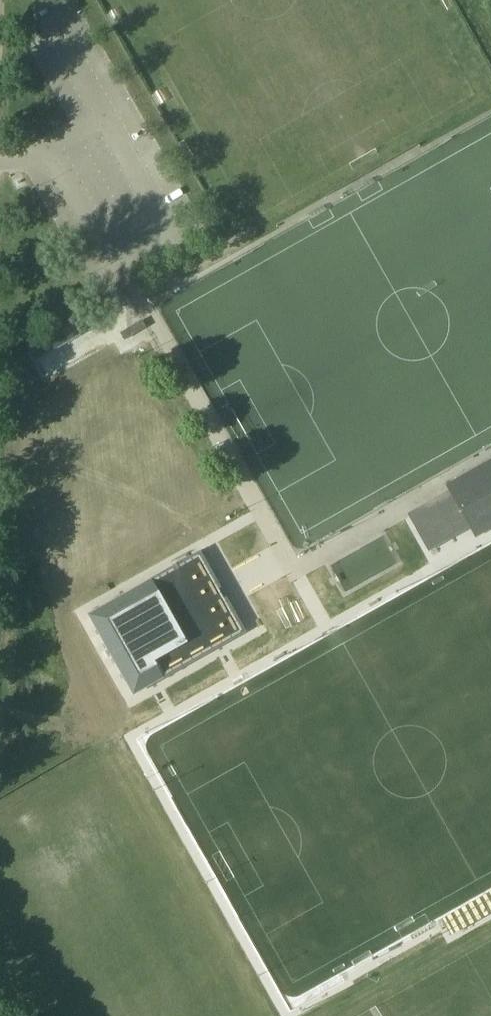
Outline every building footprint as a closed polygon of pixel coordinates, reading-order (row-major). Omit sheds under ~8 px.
[(134,325),(139,333),(146,328),(142,321),(134,325)] [(139,333),(134,325),(126,330),(131,338),(139,333)] [(444,487),(448,493),(406,518),(427,555),(469,531),(475,541),(490,532),(490,461),(444,487)] [(200,552),(89,615),(133,695),(245,633),(200,552)] [(490,920),(490,898),(450,921),(459,938),(490,920)]
